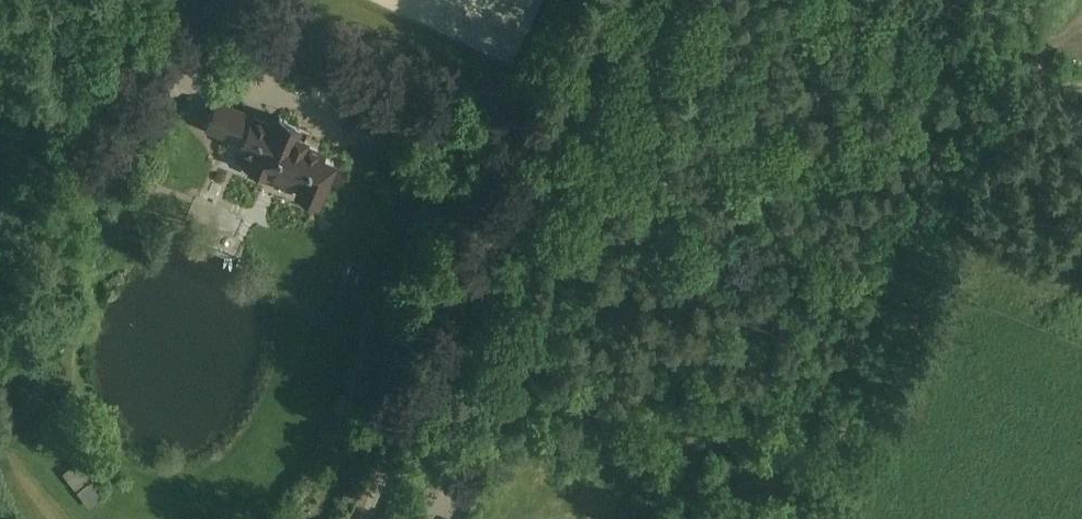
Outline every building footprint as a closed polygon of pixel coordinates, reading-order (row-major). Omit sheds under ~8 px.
[(304,143),(305,139),(295,134),(299,124),(280,116),(276,126),(219,103),(210,126),(240,139),(238,144),(254,150),(248,166),(249,166),(250,174),(261,178),(267,174),(268,174),(269,172),(300,185),(297,191),(318,199),(333,162),(321,157),(323,151),(304,143)] [(237,242),(242,229),(209,218),(205,231),(237,242)] [(427,500),(408,490),(393,518),(417,518),(427,500)]
